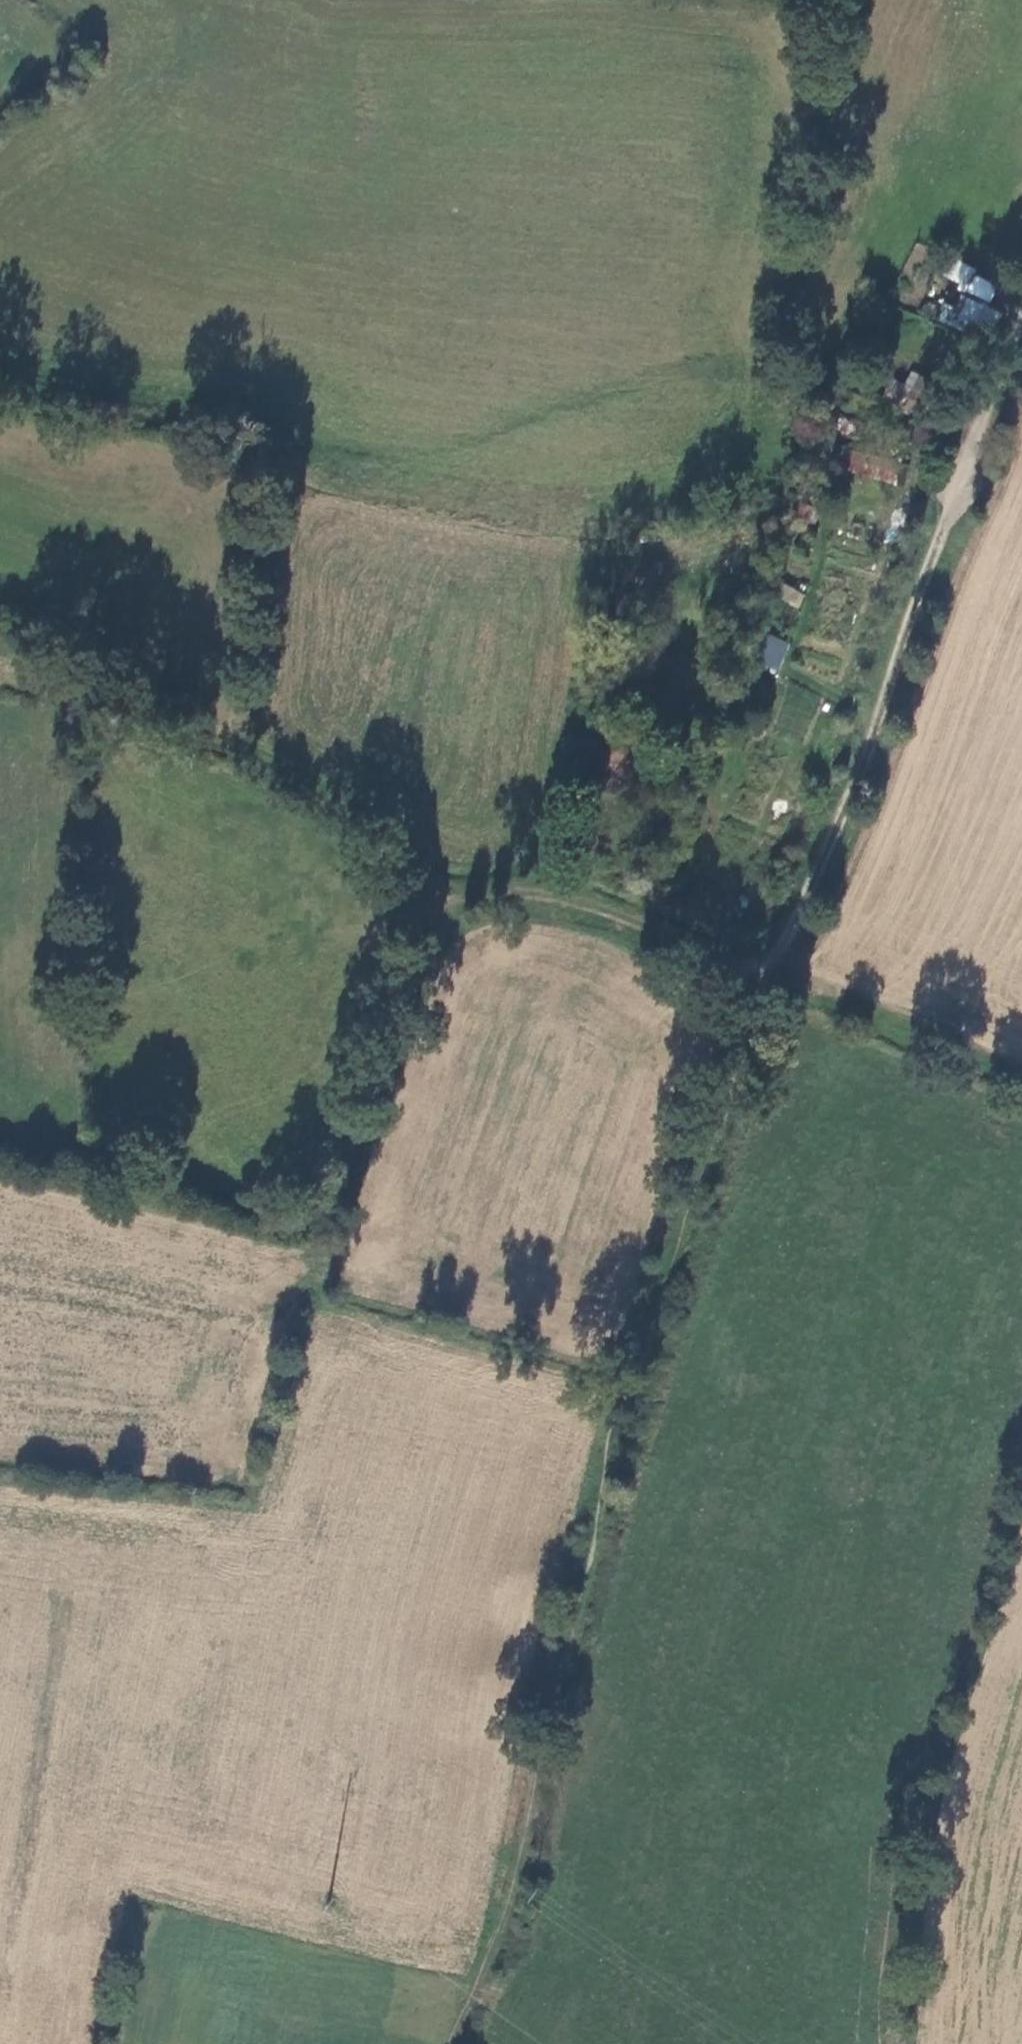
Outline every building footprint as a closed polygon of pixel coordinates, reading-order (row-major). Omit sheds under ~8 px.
[(957,307),(942,302),(936,319),(991,337),(1000,310),(989,306),(999,280),(957,266),(951,284),(964,288),(957,307)] [(912,409),(926,377),(913,371),(899,403),(912,409)] [(897,482),(901,458),(851,449),(847,473),(897,482)] [(785,586),(779,600),(798,607),(803,593),(785,586)] [(779,672),(788,641),(768,635),(759,666),(779,672)] [(631,796),(643,743),(602,734),(591,787),(631,796)]
